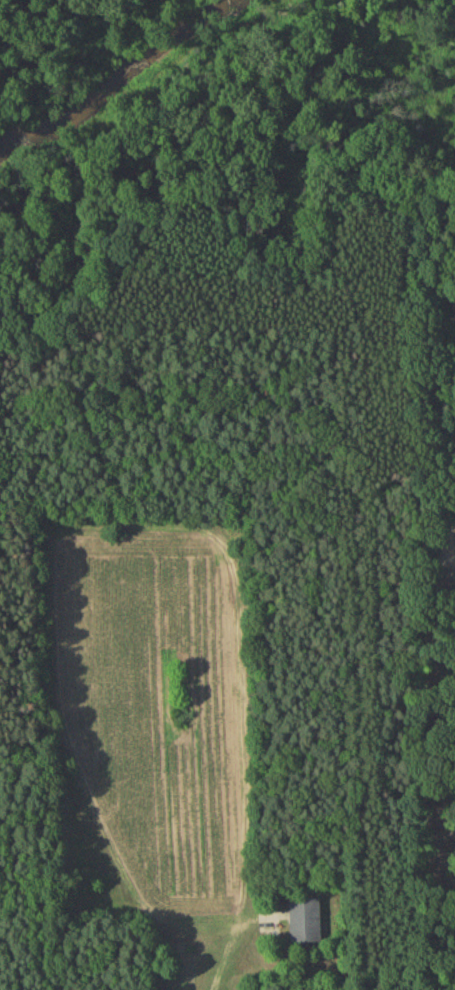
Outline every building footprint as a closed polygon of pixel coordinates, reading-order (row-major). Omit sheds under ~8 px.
[(322,946),(322,902),(292,902),(292,946),(322,946)]
